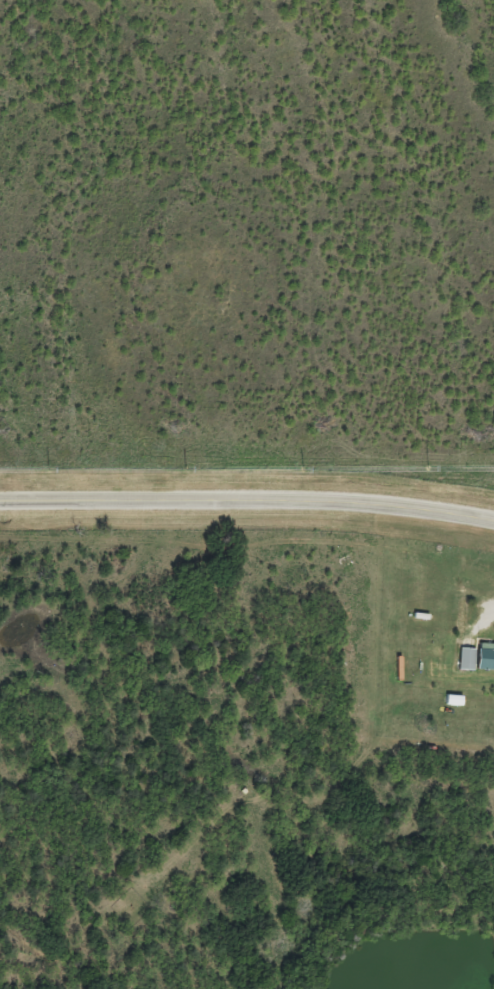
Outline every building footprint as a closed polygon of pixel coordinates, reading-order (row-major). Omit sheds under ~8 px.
[(460,676),(475,677),(476,656),(460,655),(460,676)]
